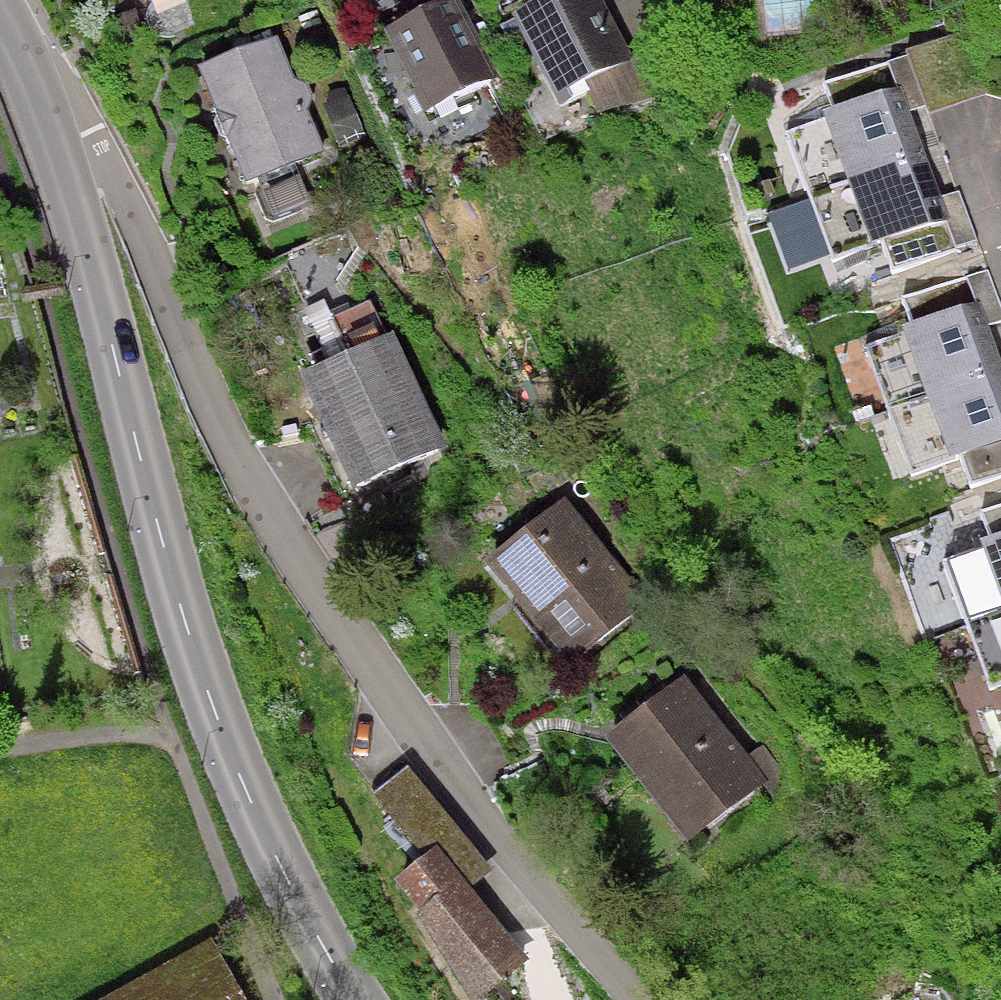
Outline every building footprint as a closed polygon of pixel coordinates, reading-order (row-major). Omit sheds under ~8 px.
[(519,17),(560,99),(627,65),(594,0),(553,0),(519,17)] [(769,40),(840,32),(836,0),(764,0),(769,40)] [(456,5),(389,37),(429,119),(496,87),(456,5)] [(275,46),(202,77),(249,188),(324,157),(307,116),(311,109),(313,100),(308,89),(291,84),(275,46)] [(923,109),(904,57),(821,86),(830,110),(813,116),(819,131),(786,143),(805,196),(921,154),(907,115),(923,109)] [(887,270),(970,241),(952,189),(936,195),(922,155),(805,196),(824,249),(857,237),(862,252),(879,247),(887,270)] [(986,272),(904,302),(912,325),(895,331),(901,346),(868,358),(887,411),(1000,370),(1000,364),(989,330),(1000,326),(1000,313),(986,272)] [(332,368),(303,381),(356,493),(446,451),(374,296),(312,325),(332,368)] [(1000,474),(1000,371),(887,411),(906,464),(939,452),(945,468),(961,462),(969,486),(1000,474)] [(653,601),(566,500),(488,566),(574,668),(653,601)] [(983,518),(991,541),(975,547),(980,562),(947,574),(966,627),(1000,615),(1000,511),(983,518)] [(966,627),(985,680),(1000,674),(1000,615),(966,627)] [(769,782),(682,681),(604,748),(690,849),(769,782)] [(376,802),(427,865),(446,849),(478,889),(497,874),(413,771),(376,802)] [(446,849),(427,865),(395,886),(478,999),(490,999),(532,970),(478,889),(446,849)] [(111,999),(244,999),(216,946),(111,999)]
